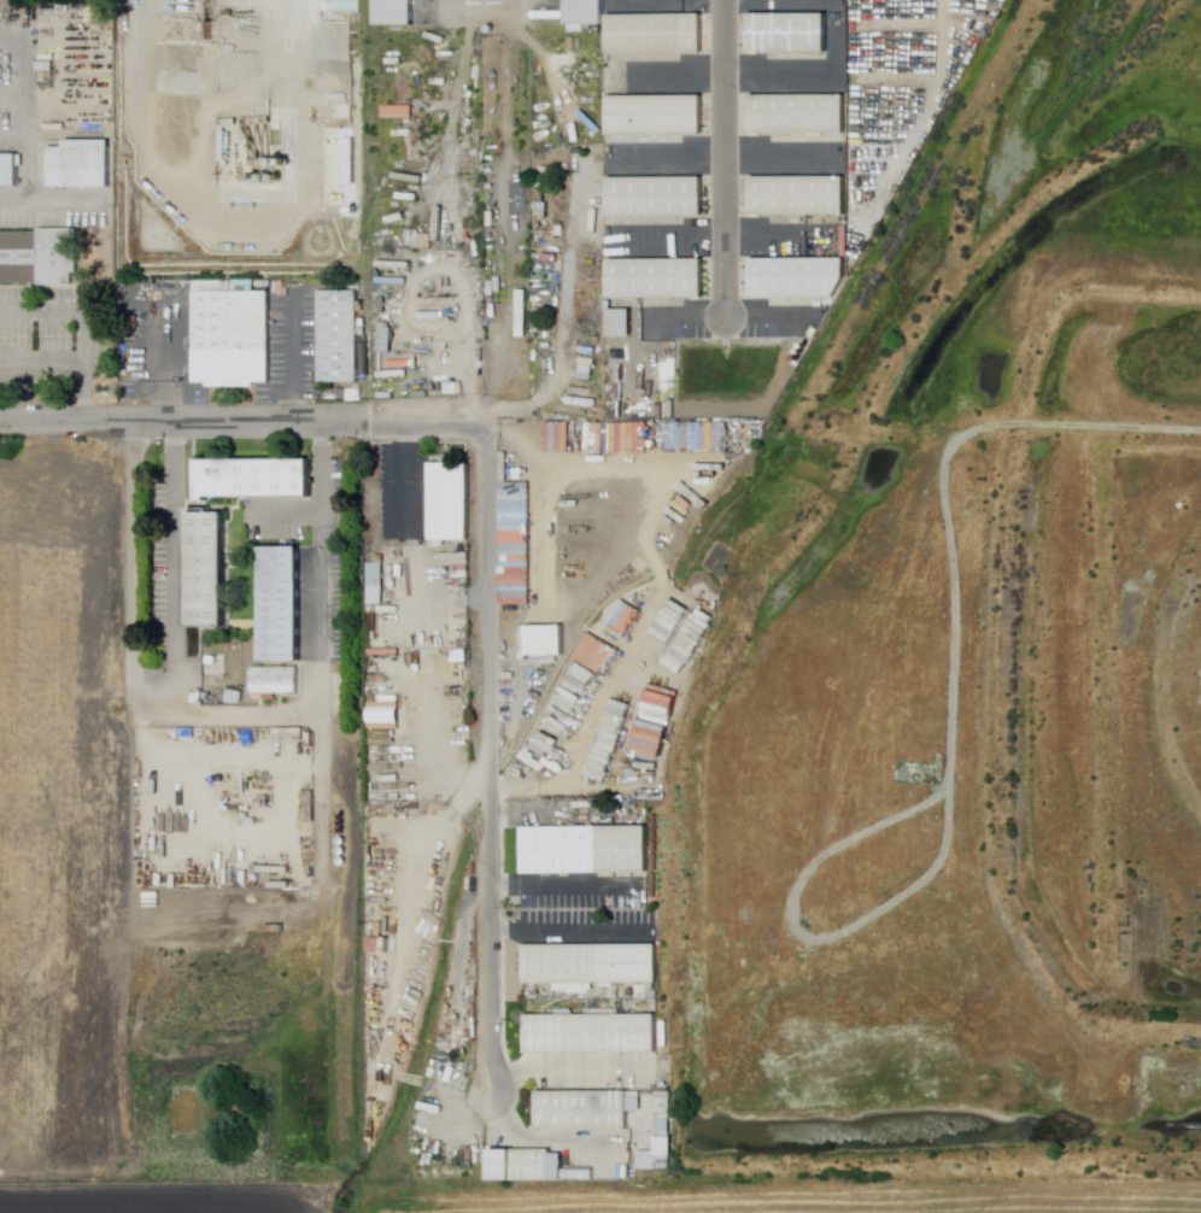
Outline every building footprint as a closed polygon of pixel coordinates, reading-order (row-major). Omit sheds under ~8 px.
[(377,25),(377,0),(418,0),(418,25),(377,25)] [(570,25),(570,0),(609,0),(609,24),(570,25)] [(832,52),(755,52),(755,13),(833,13),(832,52)] [(707,53),(613,54),(611,16),(707,14),(707,53)] [(708,134),(613,135),(613,96),(708,95),(708,134)] [(850,134),(756,134),(756,95),(850,95),(850,134)] [(385,119),(385,106),(415,106),(415,119),(385,119)] [(113,188),(52,188),(52,147),(68,147),(68,141),(113,141),(113,188)] [(22,187),(0,188),(0,154),(22,154),(22,187)] [(538,187),(538,174),(547,174),(547,187),(538,187)] [(614,217),(614,178),(708,177),(708,216),(614,217)] [(850,216),(755,216),(756,177),(850,177),(850,216)] [(551,218),(551,204),(547,204),(547,191),(538,192),(538,204),(535,204),(535,218),(551,218)] [(43,283),(0,283),(0,234),(42,234),(42,230),(81,230),(81,274),(76,274),(76,286),(43,286),(43,283)] [(756,259),(850,258),(851,280),(840,298),(756,297),(756,259)] [(614,299),(614,260),(708,259),(708,299),(614,299)] [(381,269),(381,262),(415,264),(415,270),(381,269)] [(490,297),(490,282),(497,281),(497,277),(504,277),(504,293),(497,293),(497,297),(490,297)] [(529,338),(519,338),(519,291),(529,291),(529,338)] [(258,387),(213,388),(213,383),(199,383),(198,292),(274,292),(274,383),(258,383),(258,387)] [(362,383),(323,383),(322,292),(361,292),(362,383)] [(487,324),(488,306),(494,306),(494,310),(502,310),(502,324),(487,324)] [(420,311),(459,310),(461,318),(420,320),(420,311)] [(613,338),(611,310),(637,310),(637,338),(613,338)] [(380,323),(388,323),(388,329),(396,329),(396,353),(380,353),(380,323)] [(453,395),(453,383),(465,383),(467,394),(453,395)] [(222,503),(203,503),(203,461),(316,461),(316,498),(222,499),(222,503)] [(473,540),(435,540),(435,464),(473,464),(473,540)] [(192,510),(213,510),(213,514),(229,514),(229,628),(192,628),(192,510)] [(266,622),(265,549),(304,549),(305,621),(305,663),(266,663),(266,622)] [(441,566),(441,555),(471,555),(471,566),(441,566)] [(386,605),(370,605),(370,564),(376,564),(376,556),(386,556),(386,605)] [(675,636),(691,646),(705,625),(690,615),(675,636)] [(218,666),(207,663),(211,649),(222,650),(218,666)] [(253,695),(253,668),(301,668),(301,695),(253,695)] [(652,874),(525,875),(525,830),(652,828),(652,874)] [(529,986),(529,947),(661,947),(661,985),(529,986)] [(662,1056),(531,1056),(531,1018),(661,1016),(662,1056)] [(632,1132),(540,1133),(540,1094),(632,1094),(632,1132)] [(633,1113),(633,1100),(645,1100),(645,1113),(633,1113)] [(675,1115),(661,1115),(661,1100),(675,1100),(675,1115)] [(675,1121),(675,1135),(662,1136),(662,1121),(675,1121)] [(497,1184),(569,1184),(569,1156),(556,1156),(556,1152),(497,1152),(497,1184)] [(644,1172),(644,1154),(662,1154),(662,1156),(675,1156),(675,1172),(644,1172)] [(570,1182),(570,1172),(599,1172),(599,1182),(570,1182)]
